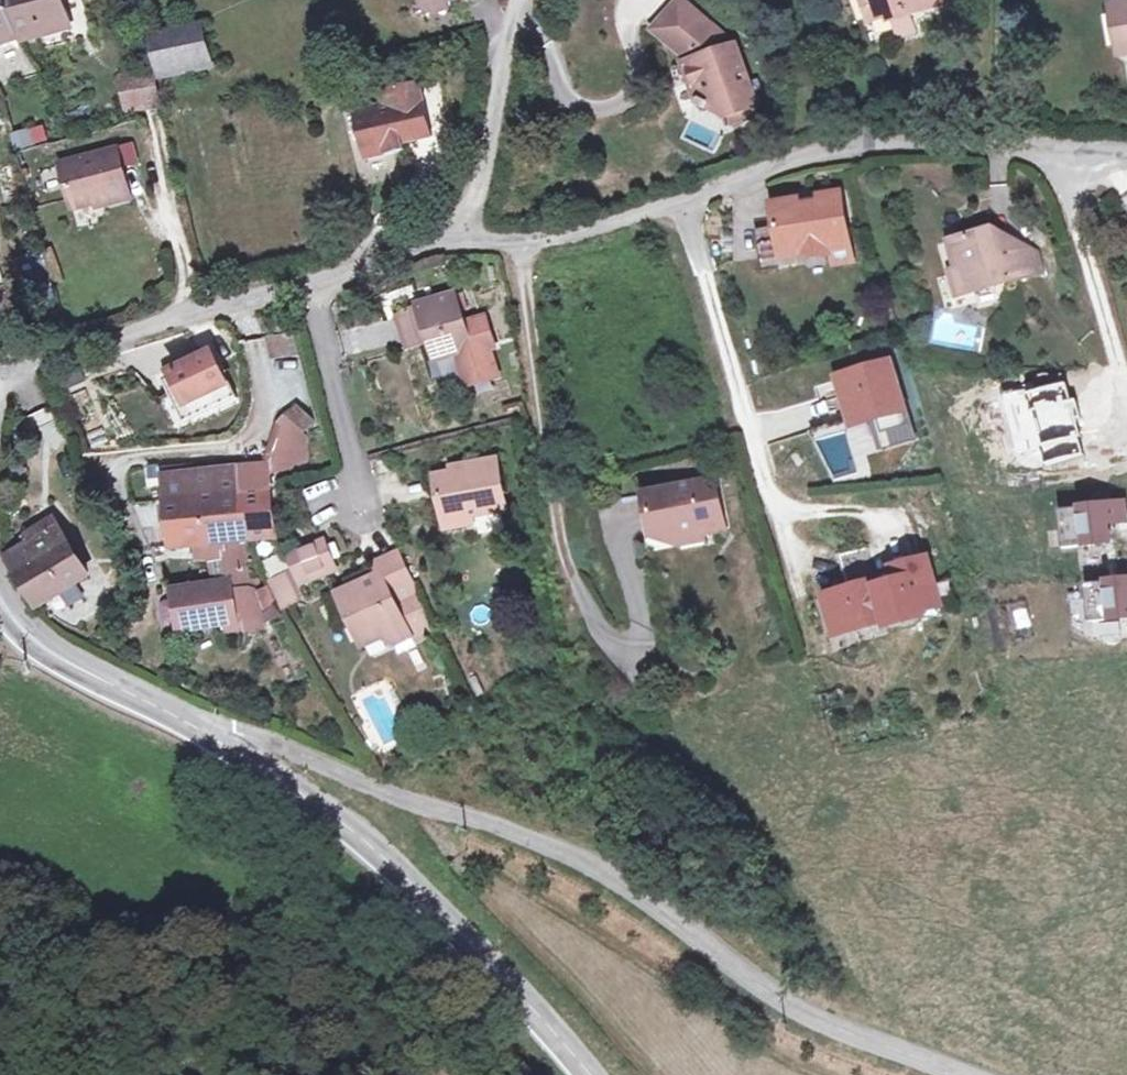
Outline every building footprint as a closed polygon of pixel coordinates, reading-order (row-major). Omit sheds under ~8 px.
[(70,25),(66,12),(63,0),(0,0),(0,42),(70,25)] [(865,24),(885,16),(902,10),(904,17),(949,0),(857,0),(865,24)] [(440,4),(426,1),(427,9),(439,14),(451,11),(449,2),(440,4)] [(655,28),(671,42),(698,17),(682,2),(655,28)] [(1112,6),(1122,51),(1126,50),(1126,3),(1112,6)] [(911,34),(904,17),(902,10),(885,16),(895,40),(911,34)] [(684,56),(688,64),(681,67),(694,104),(692,109),(702,113),(703,110),(722,117),(744,109),(749,108),(729,47),(698,17),(671,42),(684,56)] [(202,21),(149,34),(159,73),(212,60),(202,21)] [(158,76),(127,84),(135,117),(166,109),(158,76)] [(382,107),(354,113),(366,165),(406,156),(403,145),(434,138),(419,84),(379,92),(382,107)] [(744,109),(722,117),(728,133),(750,124),(744,109)] [(11,132),(15,149),(50,141),(45,124),(11,132)] [(136,152),(126,155),(130,170),(142,167),(136,152)] [(130,170),(126,155),(71,170),(84,216),(139,200),(130,170)] [(817,190),(818,194),(800,198),(799,193),(777,197),(781,218),(775,219),(782,251),(787,250),(803,247),(809,251),(823,248),(827,242),(826,236),(829,236),(847,232),(839,186),(817,190)] [(960,296),(1031,277),(1022,241),(1001,247),(997,231),(954,242),(961,269),(954,271),(960,296)] [(851,254),(847,232),(829,236),(833,257),(851,254)] [(1042,256),(1022,241),(1031,277),(1047,273),(1042,256)] [(483,323),(468,326),(461,297),(424,306),(433,343),(437,360),(458,355),(467,389),(497,381),(490,353),(496,352),(489,321),(483,323)] [(433,343),(424,306),(398,312),(407,349),(433,343)] [(296,334),(275,337),(278,357),(300,352),(296,334)] [(189,402),(196,418),(238,399),(230,382),(226,384),(212,354),(164,376),(178,407),(189,402)] [(889,357),(841,373),(856,419),(878,412),(883,427),(910,419),(904,403),(889,357)] [(299,409),(285,419),(301,436),(317,424),(299,409)] [(207,559),(210,585),(168,590),(174,633),(231,625),(232,635),(261,631),(260,622),(254,579),(248,580),(243,547),(242,538),(275,534),(269,485),(303,465),(306,454),(306,442),(301,436),(285,419),(283,417),(277,423),(278,425),(267,465),(212,471),(212,466),(159,470),(168,548),(193,545),(195,561),(207,559)] [(461,476),(425,479),(431,523),(459,519),(493,515),(486,465),(461,466),(461,476)] [(678,527),(699,523),(700,528),(724,523),(723,517),(713,472),(642,487),(652,533),(678,527)] [(1062,512),(1066,551),(1113,546),(1111,526),(1126,524),(1126,505),(1062,512)] [(459,519),(431,523),(432,534),(460,531),(459,519)] [(82,576),(88,572),(58,521),(9,552),(38,602),(42,600),(42,599),(82,576)] [(699,523),(678,527),(680,539),(702,535),(700,528),(699,523)] [(371,559),(394,549),(386,533),(364,543),(371,559)] [(865,539),(837,547),(847,581),(823,588),(835,625),(859,617),(885,610),(877,578),(865,539)] [(321,542),(291,555),(300,574),(329,561),(321,542)] [(396,550),(374,560),(376,568),(339,586),(361,635),(372,631),(388,636),(407,630),(392,595),(412,585),(396,550)] [(895,573),(877,578),(885,610),(887,615),(918,607),(920,613),(939,607),(923,550),(891,560),(895,573)] [(335,576),(339,586),(376,568),(374,560),(335,576)] [(268,580),(281,610),(301,601),(288,572),(268,580)] [(42,599),(42,600),(51,614),(91,590),(82,576),(42,599)] [(1087,586),(1091,625),(1126,621),(1126,582),(1087,586)] [(392,595),(407,630),(428,621),(412,585),(392,595)]
